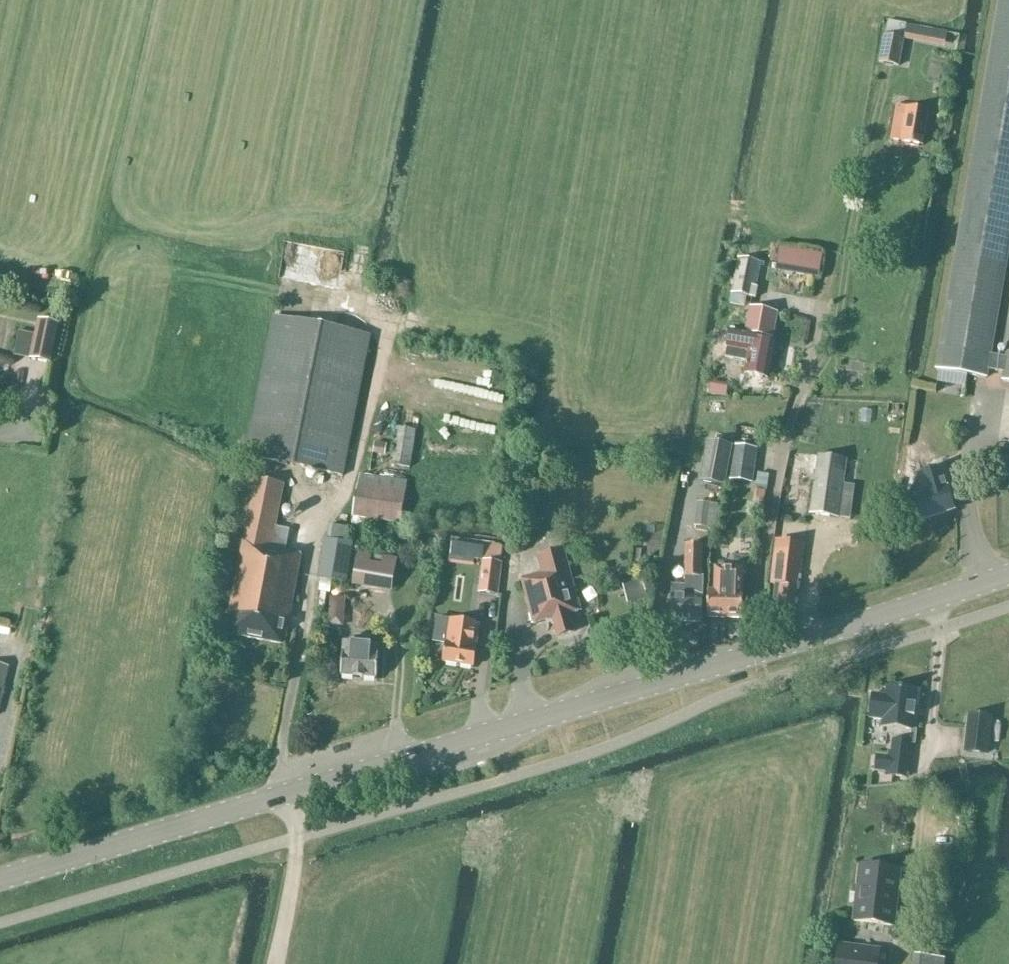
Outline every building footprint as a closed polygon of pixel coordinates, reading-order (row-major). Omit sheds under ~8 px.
[(937,371),(986,379),(987,370),(1004,373),(1003,382),(1008,383),(1008,346),(1007,358),(989,355),(1008,242),(1008,0),(1000,0),(937,371)] [(918,14),(915,26),(942,35),(946,23),(918,14)] [(879,63),(899,67),(904,40),(884,36),(879,63)] [(902,142),(922,146),(929,112),(897,106),(891,139),(902,141),(902,142)] [(832,268),(834,244),(787,239),(785,262),(832,268)] [(739,259),(732,294),(753,298),(760,263),(739,259)] [(745,374),(768,379),(774,344),(772,343),(777,313),(750,308),(745,334),(731,331),(728,343),(729,344),(726,358),(747,362),(745,374)] [(274,316),(246,457),(343,476),(370,335),(274,316)] [(58,323),(36,319),(28,360),(50,364),(58,323)] [(739,388),(740,379),(720,376),(719,385),(739,388)] [(485,385),(484,392),(508,395),(509,388),(485,385)] [(410,468),(415,431),(396,428),(391,465),(410,468)] [(732,449),(706,445),(698,487),(725,491),(732,449)] [(731,480),(752,483),(756,450),(735,448),(731,480)] [(809,514),(831,517),(837,518),(846,460),(818,456),(809,514)] [(958,497),(949,463),(919,472),(920,476),(907,500),(921,506),(925,520),(958,510),(954,498),(958,497)] [(360,474),(353,517),(400,524),(407,481),(360,474)] [(256,479),(226,634),(284,645),(288,622),(295,623),(297,614),(290,613),(301,555),(285,552),(290,531),(275,528),(284,485),(256,479)] [(719,505),(697,502),(694,527),(716,530),(719,505)] [(319,579),(346,583),(353,544),(350,544),(352,529),(330,525),(327,539),(325,539),(319,579)] [(453,542),(451,558),(483,561),(480,591),(500,593),(505,547),(453,542)] [(799,574),(800,574),(804,546),(776,542),(771,584),(776,585),(773,605),(795,607),(799,574)] [(671,622),(702,623),(704,587),(702,587),(703,546),(687,546),(686,587),(672,586),(671,622)] [(554,623),(558,637),(574,632),(570,614),(581,611),(564,548),(539,556),(543,573),(522,579),(533,624),(548,620),(549,624),(554,623)] [(354,581),(392,587),(395,568),(396,568),(398,559),(384,557),(382,566),(357,562),(354,581)] [(714,572),(713,592),(708,592),(707,618),(742,619),(743,593),(738,593),(738,573),(714,572)] [(340,620),(356,619),(354,590),(339,591),(340,620)] [(443,662),(473,667),(480,625),(450,621),(443,662)] [(344,643),(341,676),(377,679),(379,647),(369,646),(370,637),(355,636),(355,644),(344,643)] [(918,690),(886,686),(885,695),(872,694),(869,720),(882,722),(881,728),(914,732),(918,690)] [(991,719),(969,717),(966,752),(987,754),(991,719)] [(912,741),(892,739),(891,751),(887,750),(884,776),(908,779),(912,741)] [(900,872),(860,867),(854,921),(894,926),(900,872)] [(837,948),(835,963),(879,963),(880,952),(837,948)] [(918,955),(917,963),(944,963),(945,959),(918,955)]
